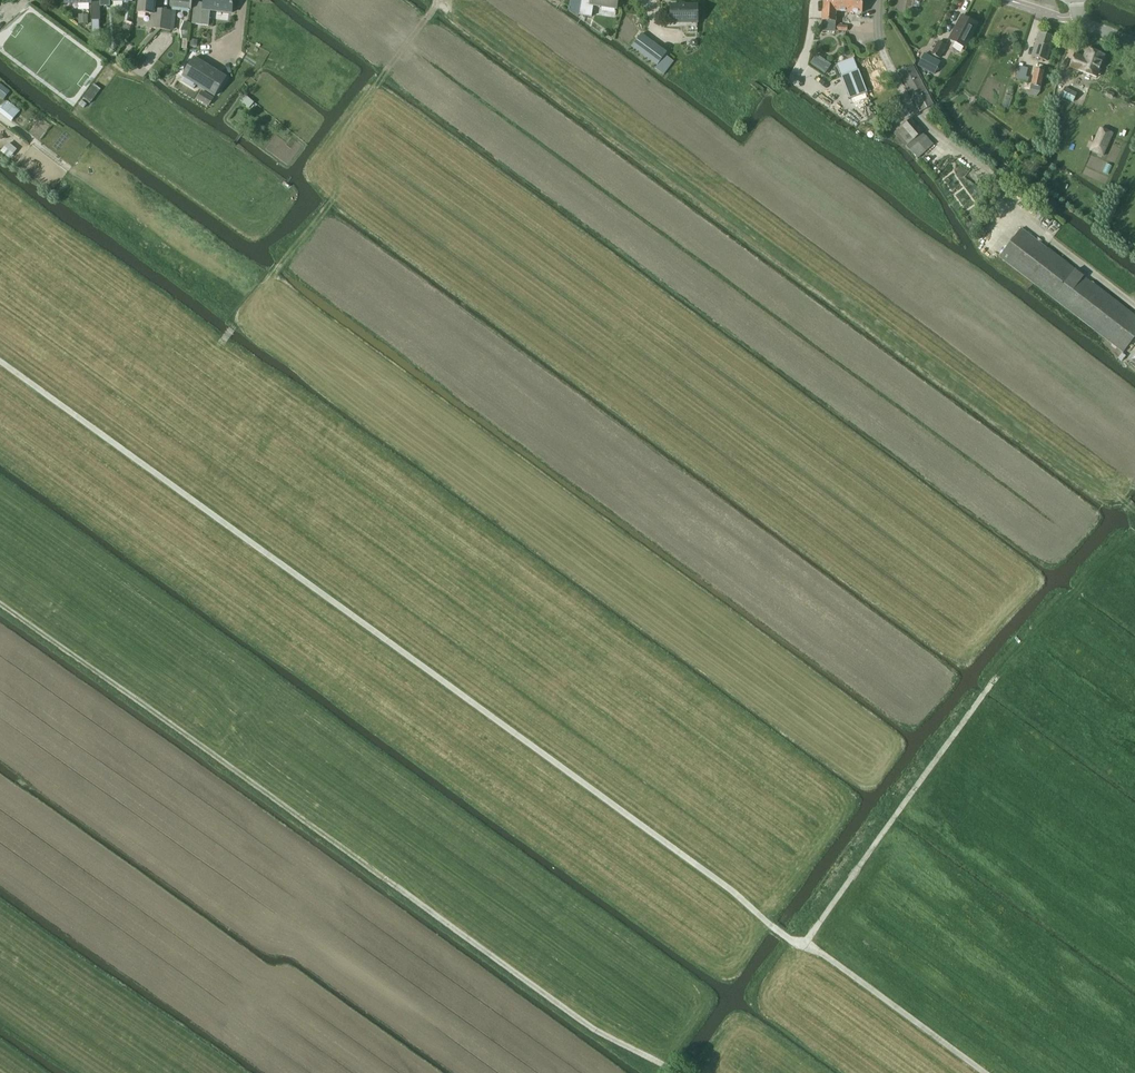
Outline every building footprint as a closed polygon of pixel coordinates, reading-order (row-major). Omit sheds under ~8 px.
[(65,3),(91,3),(91,20),(100,20),(100,7),(100,2),(91,2),(91,0),(65,0),(65,3)] [(163,11),(156,10),(157,0),(139,0),(138,13),(152,14),(151,29),(161,30),(163,11)] [(170,8),(191,10),(192,0),(171,0),(170,8)] [(204,4),(195,3),(192,25),(209,26),(210,12),(232,14),(233,0),(204,0),(204,4)] [(582,0),(570,0),(569,8),(579,15),(582,0)] [(579,15),(591,17),(593,6),(616,9),(618,0),(582,0),(579,15)] [(821,32),(835,32),(835,22),(836,12),(836,0),(823,0),(822,11),(822,21),(821,32)] [(863,0),(836,0),(836,12),(862,13),(863,0)] [(671,23),(697,23),(697,5),(671,5),(671,23)] [(163,11),(161,30),(172,31),(175,12),(163,11)] [(79,24),(88,24),(88,15),(79,15),(79,24)] [(964,48),(976,24),(962,16),(949,40),(964,48)] [(180,39),(186,40),(188,23),(182,22),(180,30),(180,39)] [(1047,61),(1054,37),(1039,32),(1032,57),(1047,61)] [(632,47),(652,61),(657,66),(655,69),(663,75),(674,62),(665,55),(666,53),(661,49),(641,34),(632,47)] [(940,58),(946,46),(938,42),(932,54),(940,58)] [(1075,54),(1070,67),(1079,70),(1079,71),(1093,76),(1096,67),(1100,69),(1105,55),(1087,49),(1084,57),(1075,54)] [(934,74),(940,62),(924,54),(918,66),(934,74)] [(227,77),(194,57),(182,77),(214,97),(227,77)] [(854,60),(838,67),(850,99),(867,92),(854,60)] [(920,112),(933,105),(912,65),(899,72),(920,112)] [(1024,67),(1020,81),(1028,82),(1029,78),(1026,77),(1028,68),(1024,67)] [(1041,88),(1044,72),(1034,70),(1031,85),(1041,88)] [(90,104),(101,90),(94,85),(83,99),(90,104)] [(4,99),(9,93),(0,86),(0,96),(4,99)] [(1076,101),(1079,92),(1066,87),(1063,96),(1076,101)] [(214,98),(202,91),(196,99),(208,106),(214,98)] [(247,97),(243,103),(249,108),(254,103),(247,97)] [(0,108),(0,112),(12,122),(19,113),(5,102),(0,108)] [(912,119),(894,134),(905,147),(907,145),(917,159),(934,146),(923,132),(912,119)] [(1104,156),(1112,138),(1114,134),(1102,128),(1095,143),(1092,151),(1104,156)] [(1,152),(10,160),(18,150),(9,143),(1,152)] [(1037,170),(1039,167),(1034,163),(1029,169),(1034,173),(1036,170),(1037,170)] [(999,257),(1123,353),(1134,337),(1134,317),(1021,229),(999,257)]
